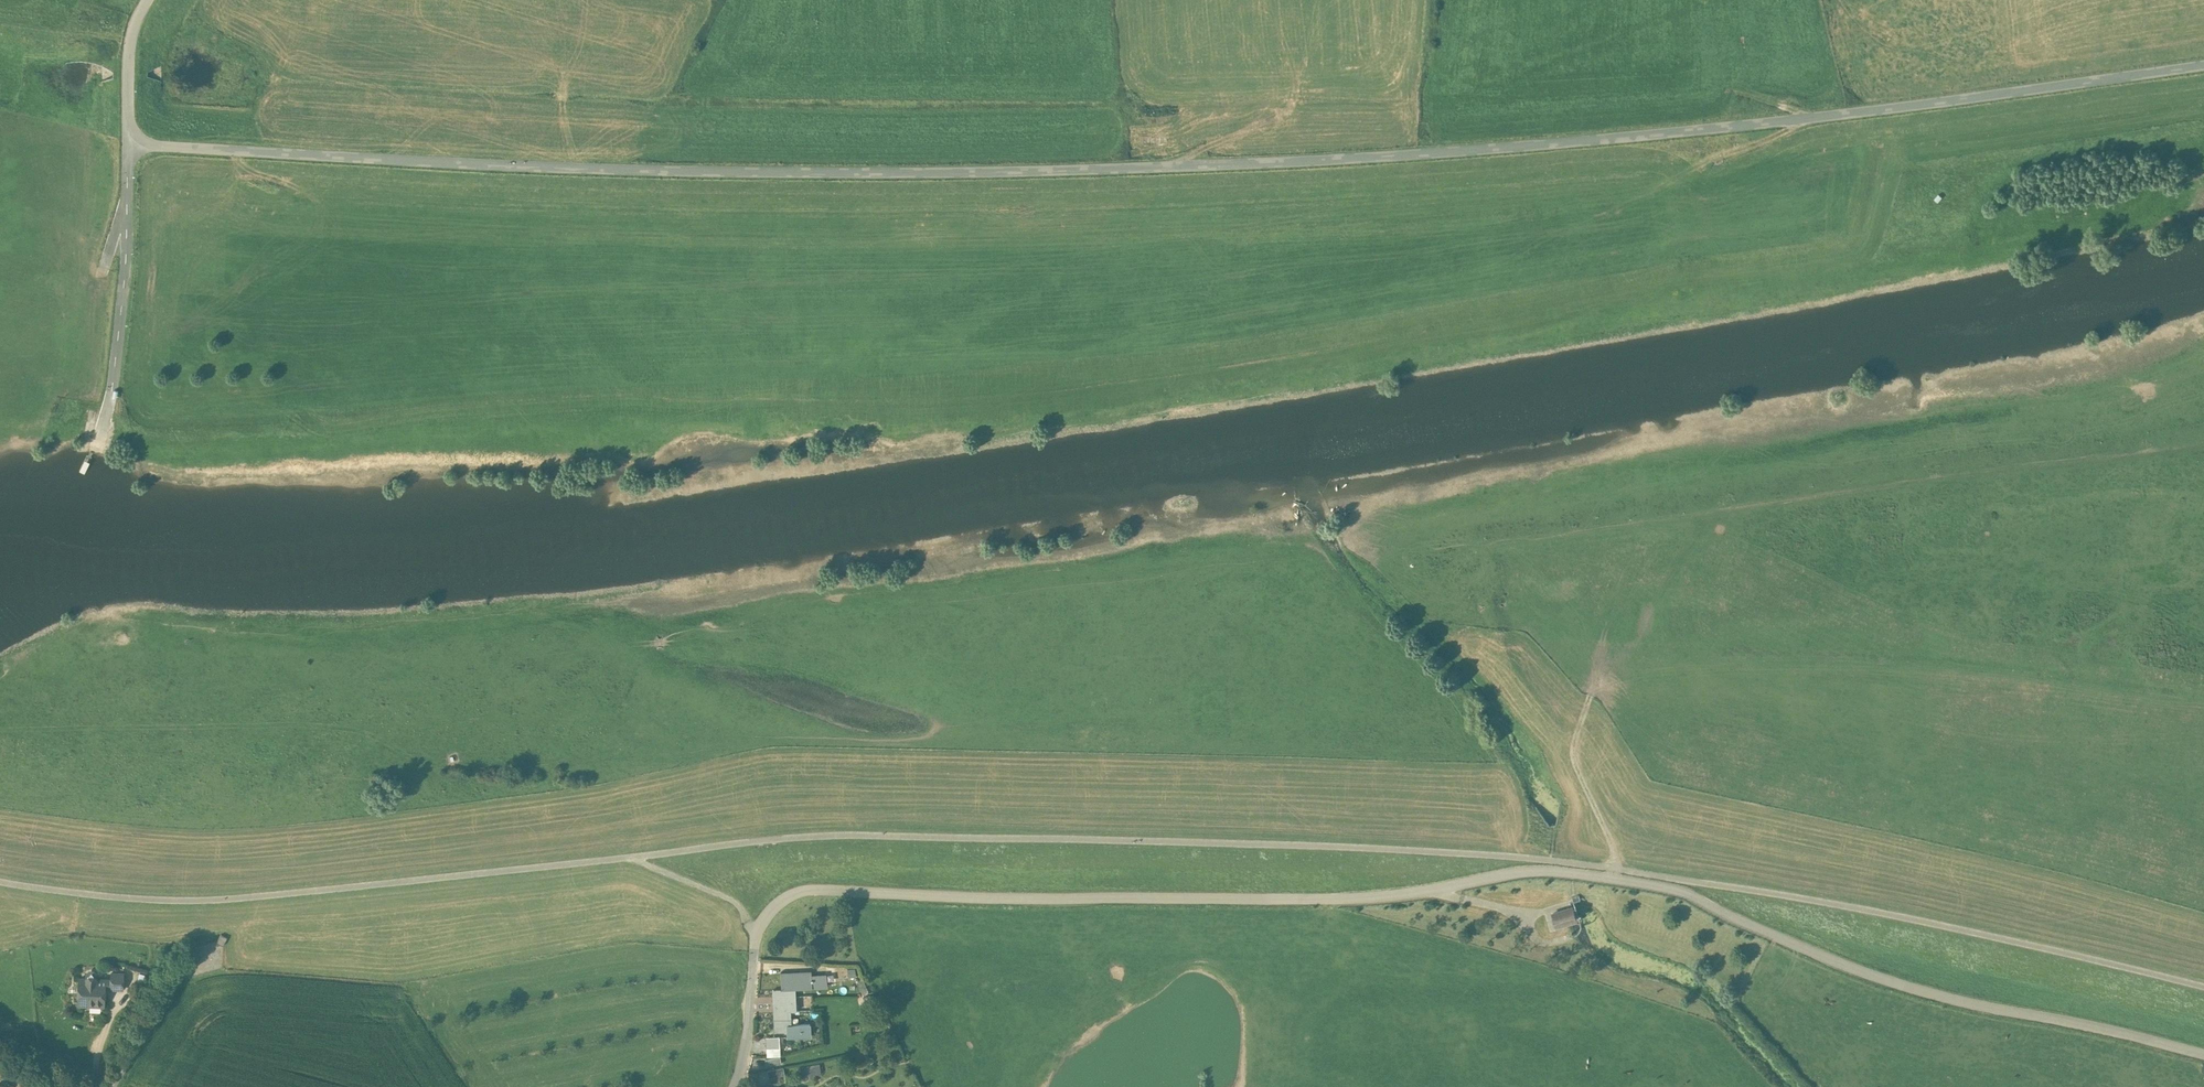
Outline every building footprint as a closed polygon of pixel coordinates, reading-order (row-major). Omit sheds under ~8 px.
[(1573,905),(1551,911),(1555,926),(1577,920),(1573,905)] [(221,934),(216,943),(223,946),(227,938),(221,934)] [(97,977),(92,971),(86,977),(86,978),(79,977),(77,1003),(105,1004),(106,987),(110,987),(111,979),(97,978),(97,977)] [(124,972),(111,972),(111,979),(110,987),(123,988),(124,972)] [(811,972),(780,973),(781,989),(795,988),(795,989),(818,987),(817,975),(811,976),(811,972)] [(826,974),(817,974),(817,975),(818,987),(827,987),(826,974)] [(862,980),(858,982),(865,996),(869,994),(862,980)] [(795,988),(781,989),(773,989),(774,1011),(773,1011),(773,1012),(774,1012),(775,1030),(774,1030),(774,1031),(787,1031),(787,1036),(810,1035),(809,1024),(791,1025),(790,1011),(796,1010),(795,989),(795,988)] [(779,1036),(766,1037),(766,1048),(780,1047),(779,1036)] [(813,1065),(800,1067),(801,1076),(807,1074),(807,1072),(814,1070),(813,1065)] [(783,1066),(767,1070),(768,1077),(784,1074),(783,1066)]
